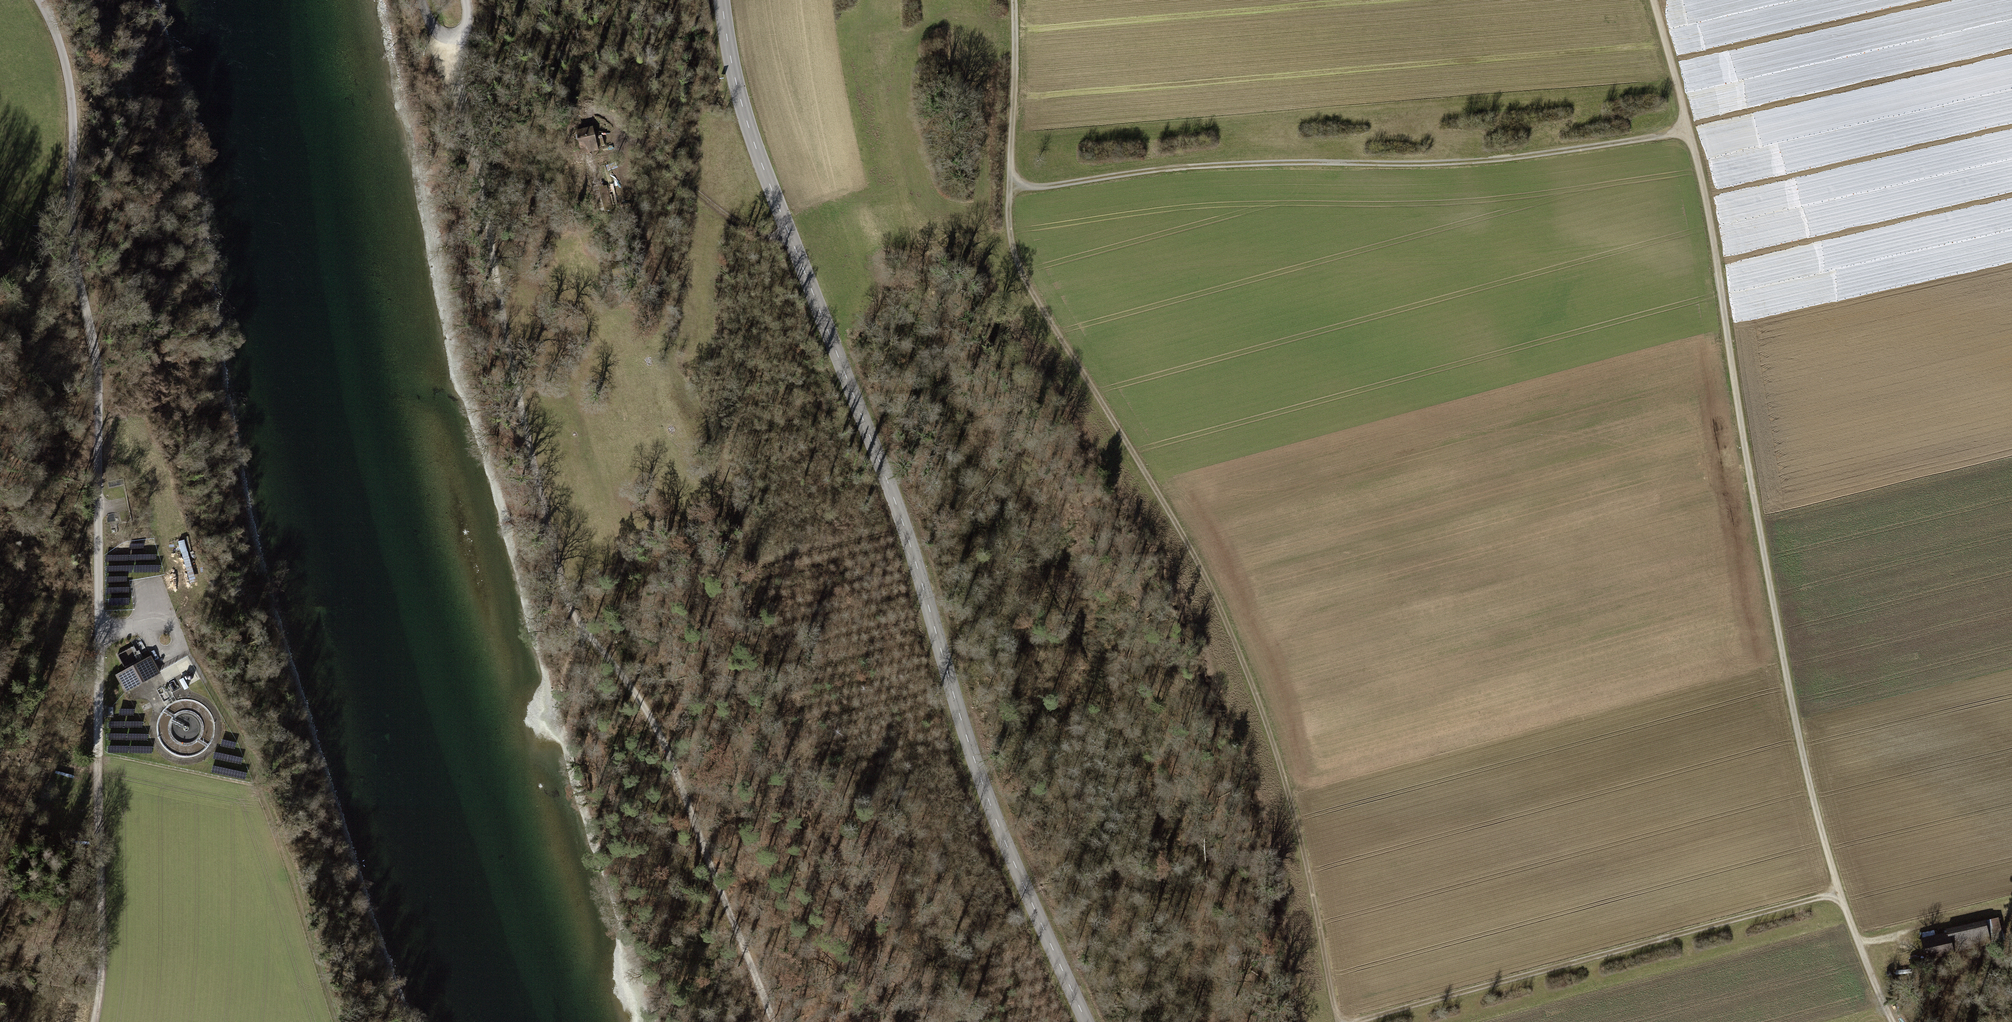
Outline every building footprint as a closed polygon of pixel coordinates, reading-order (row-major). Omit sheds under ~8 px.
[(595,126),(576,130),(582,154),(600,150),(595,126)] [(605,212),(614,210),(607,185),(599,187),(605,212)] [(626,276),(622,262),(610,265),(614,279),(626,276)] [(121,654),(121,655),(117,657),(121,667),(126,665),(127,667),(141,661),(136,647),(121,654)] [(1985,923),(1925,936),(1929,957),(1989,944),(1985,923)]
